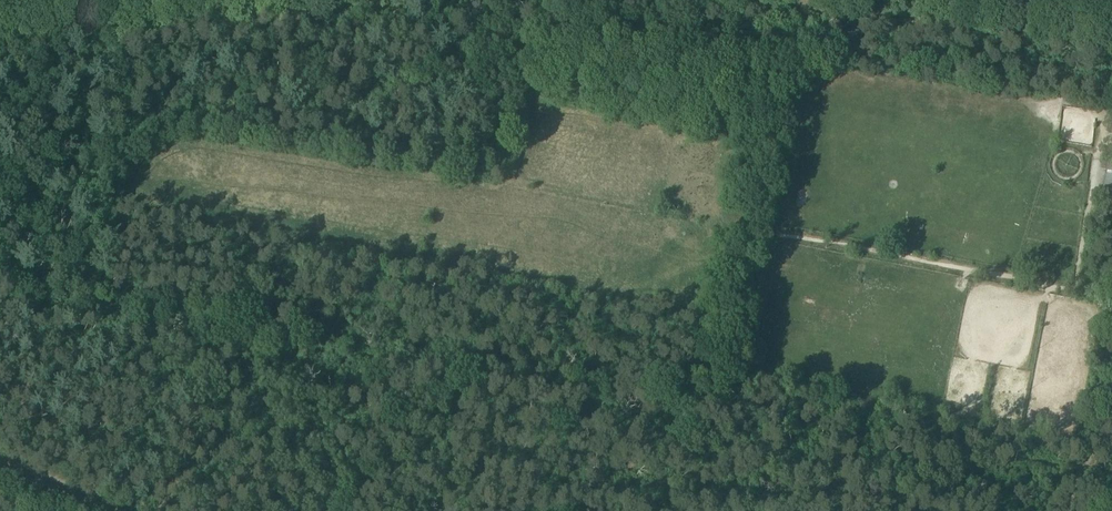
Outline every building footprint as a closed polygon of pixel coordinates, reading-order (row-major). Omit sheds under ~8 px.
[(1108,163),(1100,196),(1111,199),(1111,164),(1108,163)]
